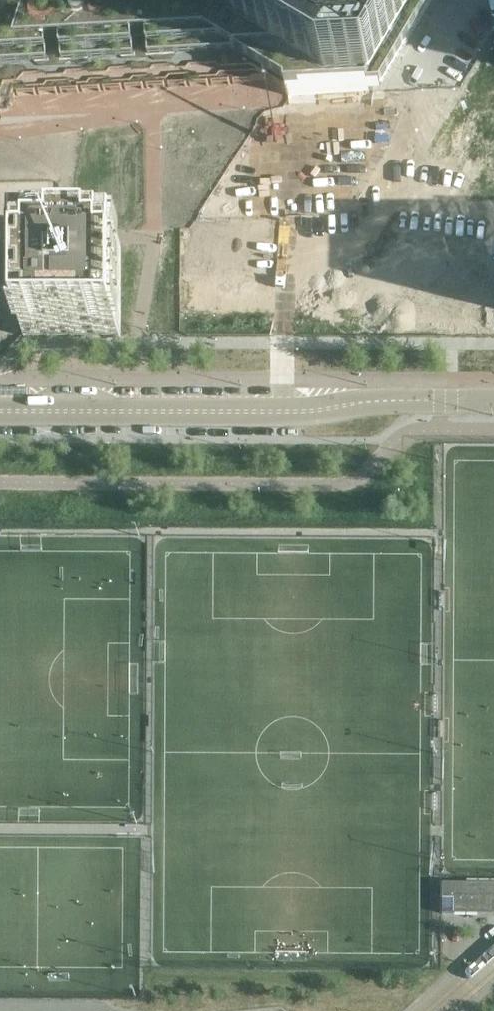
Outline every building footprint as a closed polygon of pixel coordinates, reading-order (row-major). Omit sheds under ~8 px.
[(0,116),(2,109),(12,108),(15,97),(252,84),(255,81),(261,80),(288,96),(372,92),(427,0),(0,0),(0,116)] [(121,245),(23,245),(23,337),(121,337),(121,245)] [(453,878),(451,910),(493,912),(493,880),(453,878)]
